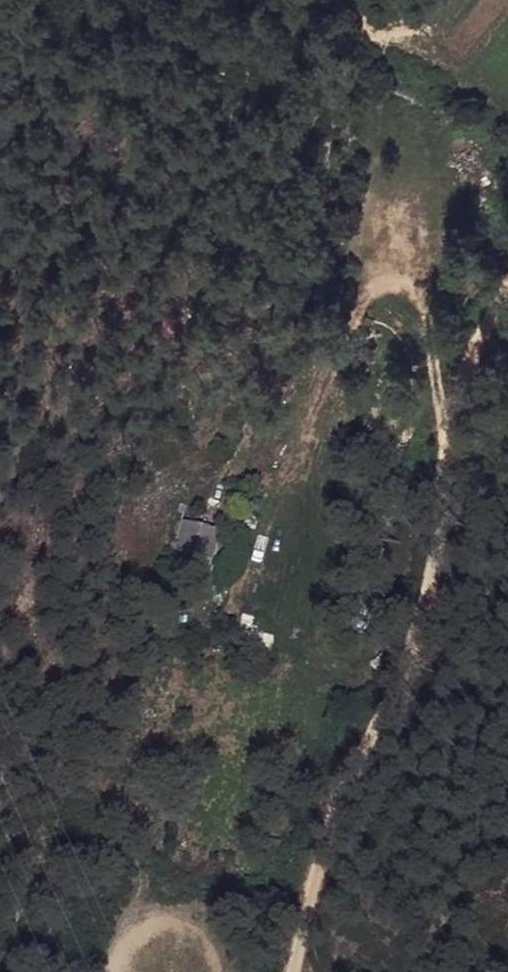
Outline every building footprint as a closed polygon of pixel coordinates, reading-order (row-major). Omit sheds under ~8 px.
[(174,556),(216,564),(223,524),(182,517),(174,556)]
